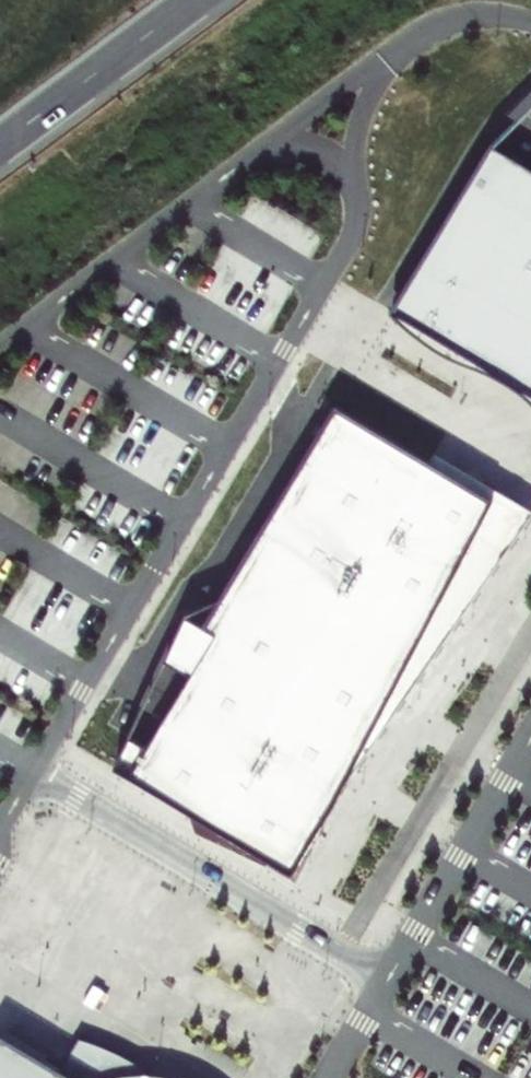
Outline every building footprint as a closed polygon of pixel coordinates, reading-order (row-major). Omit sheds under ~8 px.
[(478,172),(395,315),(530,395),(530,202),(478,172)] [(451,604),(512,511),(339,409),(208,630),(186,625),(173,672),(200,681),(168,757),(147,753),(136,784),(316,889),(362,813),(451,604)] [(1,1038),(0,1040),(0,1077),(132,1077),(79,1047),(62,1074),(1,1038)]
